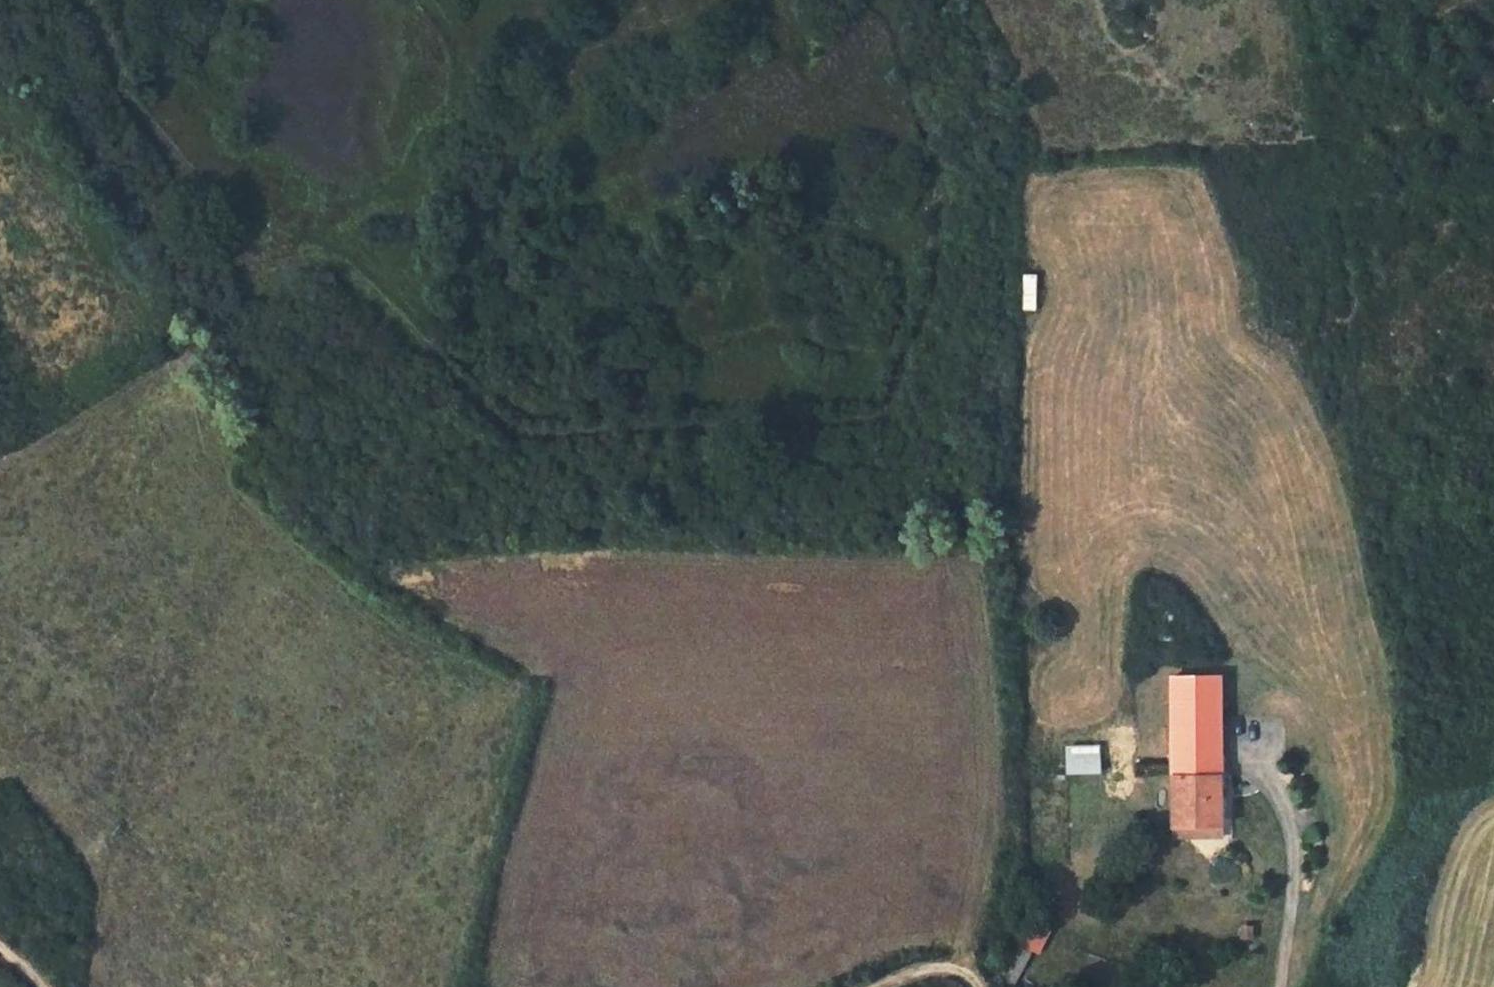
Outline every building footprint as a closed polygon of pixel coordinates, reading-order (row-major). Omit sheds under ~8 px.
[(1022,311),(1036,311),(1037,274),(1023,273),(1022,311)] [(1172,676),(1178,824),(1227,820),(1222,673),(1172,676)] [(1063,745),(1065,776),(1101,774),(1099,743),(1063,745)] [(1018,915),(1006,938),(1032,952),(1040,955),(1052,931),(1018,915)]
